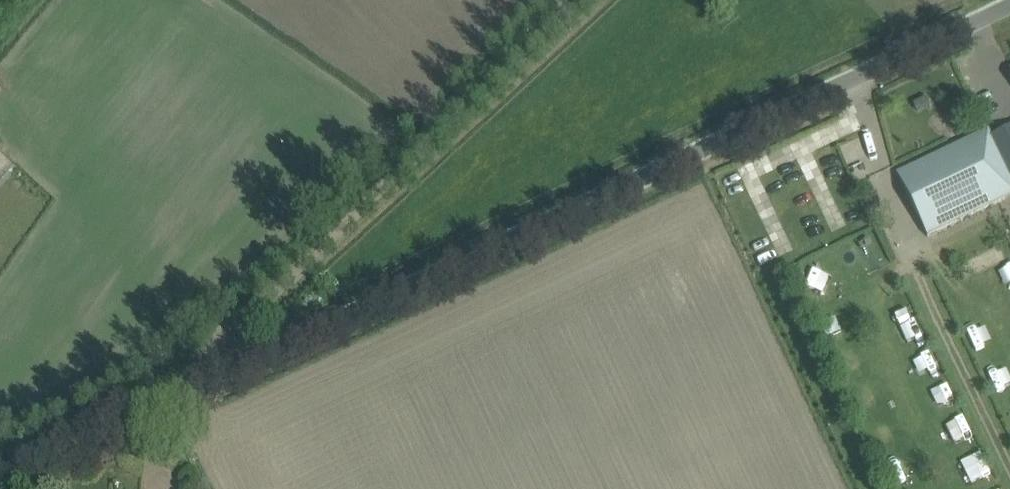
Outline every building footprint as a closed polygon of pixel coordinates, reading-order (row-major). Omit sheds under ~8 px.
[(992,137),(988,129),(897,172),(928,236),(1009,197),(1009,128),(992,137)] [(846,324),(832,331),(837,341),(851,334),(846,324)] [(945,390),(928,399),(938,418),(955,409),(945,390)] [(955,465),(963,478),(986,464),(978,451),(955,465)]
